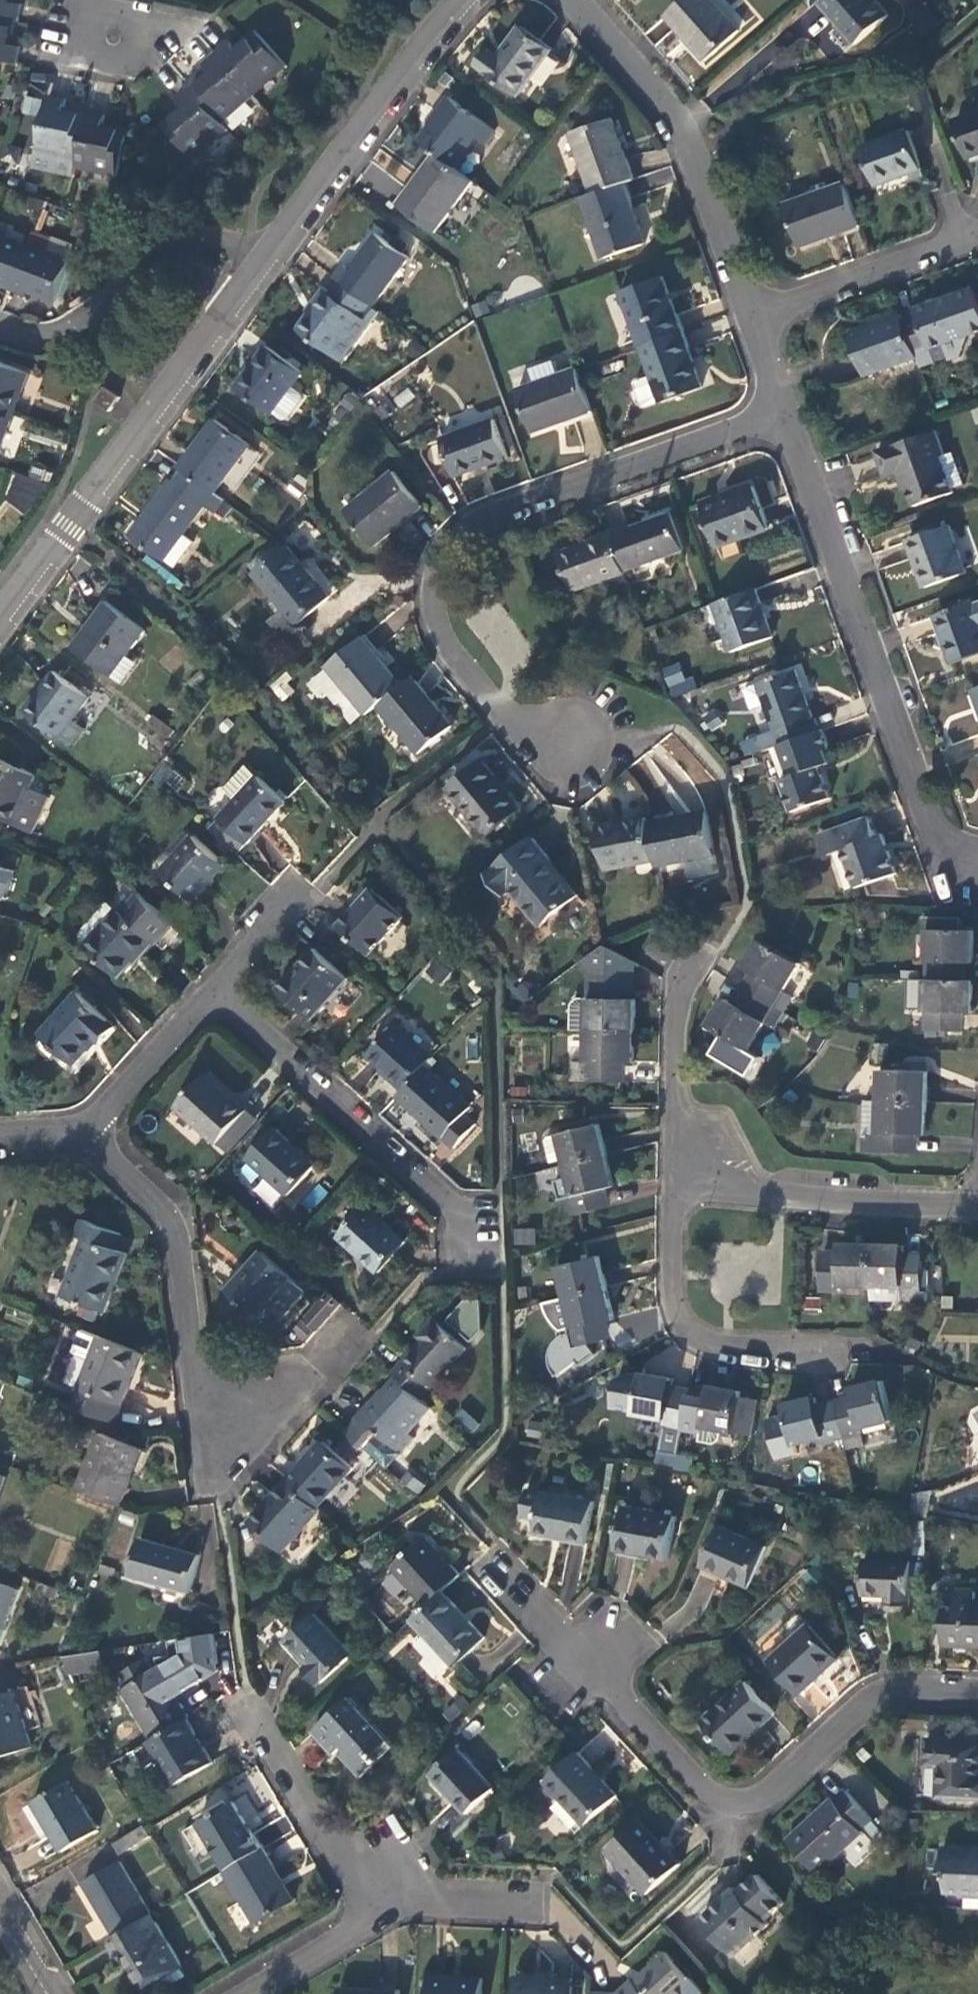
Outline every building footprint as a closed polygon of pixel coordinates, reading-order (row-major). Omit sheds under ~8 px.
[(16,16),(20,17),(23,0),(0,0),(0,13),(16,16)] [(715,0),(676,0),(664,11),(704,56),(738,26),(715,0)] [(855,40),(887,11),(878,0),(820,0),(855,40)] [(16,16),(0,13),(0,54),(18,58),(22,41),(11,39),(16,16)] [(552,45),(520,22),(499,51),(488,44),(475,62),(518,91),(552,45)] [(229,37),(216,48),(252,89),(286,60),(258,28),(238,46),(229,37)] [(212,69),(193,85),(221,117),(252,89),(216,48),(203,59),(212,69)] [(193,152),(227,123),(221,117),(193,85),(191,82),(178,94),(185,102),(165,120),(193,152)] [(35,160),(76,168),(78,159),(88,111),(65,106),(67,93),(49,90),(35,160)] [(438,110),(418,137),(436,150),(452,162),(474,133),(479,136),(489,123),(447,92),(435,108),(438,110)] [(23,96),(21,114),(38,116),(40,98),(23,96)] [(78,159),(119,167),(127,127),(103,121),(105,110),(89,106),(88,111),(78,159)] [(955,120),(968,155),(977,151),(977,111),(955,120)] [(570,129),(591,189),(623,178),(632,175),(610,115),(570,129)] [(906,126),(860,143),(874,182),(920,165),(906,126)] [(435,227),(472,177),(452,162),(436,150),(398,201),(435,227)] [(644,239),(623,178),(591,189),(580,193),(602,254),(644,239)] [(799,242),(858,221),(843,180),(784,201),(799,242)] [(343,260),(334,273),(339,278),(368,299),(404,250),(375,229),(349,265),(343,260)] [(0,236),(0,263),(11,240),(0,236)] [(8,288),(24,245),(11,240),(0,263),(0,285),(8,288)] [(65,260),(24,245),(8,288),(23,293),(24,290),(50,300),(65,260)] [(620,287),(640,342),(642,341),(682,327),(662,272),(620,287)] [(347,350),(380,307),(368,299),(339,278),(330,289),(324,285),(315,298),(317,300),(304,318),(347,350)] [(904,317),(917,355),(918,357),(932,352),(930,346),(977,329),(977,295),(975,286),(916,306),(918,312),(904,317)] [(864,373),(917,355),(904,317),(902,311),(849,330),(864,373)] [(702,383),(682,327),(642,341),(663,397),(702,383)] [(302,369),(267,342),(236,384),(272,410),(273,409),(283,417),(288,417),(302,398),(302,392),(293,385),(293,382),(302,369)] [(12,410),(27,372),(0,362),(0,406),(12,410)] [(532,429),(592,408),(576,365),(517,386),(532,429)] [(107,381),(98,395),(112,405),(121,391),(107,381)] [(12,410),(0,406),(0,443),(12,410)] [(507,452),(494,415),(442,434),(456,471),(507,452)] [(216,416),(181,464),(186,468),(215,489),(250,441),(216,416)] [(936,428),(877,450),(886,473),(902,468),(915,503),(955,488),(953,484),(941,453),(944,452),(936,428)] [(248,446),(234,465),(244,473),(258,453),(248,446)] [(952,449),(944,452),(941,453),(953,484),(963,480),(952,449)] [(210,504),(219,492),(215,489),(186,468),(176,480),(172,477),(131,533),(165,558),(166,557),(175,563),(193,537),(185,531),(206,501),(210,504)] [(422,503),(393,469),(346,508),(375,543),(422,503)] [(2,502),(30,514),(43,485),(15,473),(2,502)] [(768,525),(753,483),(723,494),(722,491),(700,499),(716,544),(768,525)] [(670,510),(611,531),(624,567),(683,546),(670,510)] [(948,523),(908,538),(925,583),(965,568),(962,561),(952,535),(948,523)] [(975,556),(966,530),(952,535),(962,561),(975,556)] [(574,587),(625,569),(624,567),(611,531),(560,549),(574,587)] [(329,593),(288,544),(256,570),(297,620),(329,593)] [(773,634),(755,585),(720,598),(714,600),(731,649),(773,634)] [(144,629),(103,600),(70,646),(110,675),(126,654),(144,629)] [(935,613),(952,659),(977,649),(977,621),(970,600),(935,613)] [(327,661),(367,709),(377,701),(402,681),(362,633),(327,661)] [(136,661),(126,654),(110,675),(121,683),(136,661)] [(681,660),(660,668),(671,697),(692,689),(681,660)] [(756,680),(778,741),(813,729),(808,715),(811,714),(793,666),(756,680)] [(86,694),(52,669),(22,710),(70,744),(83,725),(71,717),(86,694)] [(452,723),(411,673),(402,681),(377,701),(418,750),(452,723)] [(269,683),(280,701),(296,692),(285,674),(269,683)] [(162,745),(174,731),(153,714),(141,728),(162,745)] [(829,745),(822,726),(813,729),(778,741),(789,772),(779,775),(791,808),(830,794),(819,763),(827,760),(823,747),(829,745)] [(33,831),(49,795),(32,787),(38,773),(0,756),(0,816),(33,831)] [(482,758),(449,785),(487,830),(519,803),(482,758)] [(236,795),(207,827),(235,852),(284,799),(245,762),(224,784),(236,795)] [(705,809),(647,820),(654,857),(655,863),(714,852),(705,809)] [(868,812),(820,830),(827,850),(842,845),(856,883),(896,869),(882,830),(875,832),(868,812)] [(605,866),(654,857),(647,820),(646,814),(597,823),(605,866)] [(529,833),(485,870),(501,890),(508,884),(539,921),(576,890),(529,833)] [(224,863),(193,835),(161,870),(192,898),(224,863)] [(8,897),(16,868),(0,863),(0,895),(8,897)] [(403,915),(371,886),(337,923),(369,952),(403,915)] [(74,933),(118,973),(140,948),(143,951),(153,940),(155,941),(171,922),(136,891),(120,908),(119,906),(118,906),(108,897),(74,933)] [(938,914),(937,927),(964,928),(964,915),(938,914)] [(931,927),(929,978),(962,979),(962,961),(975,961),(976,943),(977,928),(964,928),(937,927),(931,927)] [(758,973),(749,989),(776,1005),(802,960),(763,938),(746,966),(758,973)] [(623,997),(623,953),(609,943),(580,961),(591,978),(590,1029),(636,1029),(636,997),(623,997)] [(348,975),(315,945),(278,986),(311,1016),(348,975)] [(636,997),(637,961),(623,953),(623,997),(636,997)] [(442,984),(452,969),(433,957),(423,973),(442,984)] [(975,996),(975,979),(962,979),(929,978),(928,1028),(960,1029),(961,1010),(974,1011),(975,996)] [(751,1049),(776,1005),(749,989),(739,1005),(728,999),(712,1027),(751,1049)] [(113,1025),(76,992),(40,1033),(72,1062),(95,1037),(99,1040),(113,1025)] [(390,1075),(403,1086),(424,1063),(431,1055),(394,1022),(369,1051),(393,1072),(390,1075)] [(635,1062),(636,1029),(590,1029),(589,1062),(573,1062),(573,1080),(621,1081),(621,1061),(635,1062)] [(470,1104),(424,1063),(403,1086),(396,1094),(454,1145),(475,1121),(464,1111),(470,1104)] [(883,1068),(882,1100),(927,1101),(928,1085),(929,1070),(912,1069),(883,1068)] [(175,1105),(215,1142),(245,1108),(231,1096),(230,1098),(203,1074),(175,1105)] [(927,1118),(927,1101),(882,1100),(881,1133),(865,1132),(864,1150),(913,1152),(913,1133),(926,1134),(927,1118)] [(259,1120),(245,1108),(215,1142),(228,1154),(259,1120)] [(562,1131),(569,1162),(608,1153),(600,1122),(562,1131)] [(314,1163),(274,1126),(246,1157),(287,1193),(314,1163)] [(615,1184),(608,1153),(569,1162),(577,1193),(571,1194),(576,1213),(606,1206),(602,1187),(615,1184)] [(406,1239),(366,1203),(338,1235),(378,1270),(406,1239)] [(124,1232),(84,1216),(77,1234),(85,1237),(63,1296),(106,1312),(128,1253),(117,1249),(124,1232)] [(534,1229),(515,1229),(514,1244),(534,1245),(534,1229)] [(841,1282),(873,1283),(874,1242),(841,1242),(840,1255),(823,1255),(822,1287),(841,1288),(841,1282)] [(906,1243),(874,1242),(873,1283),(872,1296),(928,1297),(928,1288),(923,1288),(924,1256),(906,1255),(906,1243)] [(292,1278),(261,1250),(227,1288),(257,1316),(292,1278)] [(560,1263),(567,1295),(606,1285),(599,1254),(560,1263)] [(613,1317),(606,1285),(567,1295),(573,1325),(568,1326),(569,1328),(555,1331),(558,1346),(572,1343),(572,1346),(603,1339),(599,1320),(613,1317)] [(341,1301),(330,1291),(305,1317),(317,1327),(341,1301)] [(561,1327),(568,1326),(573,1325),(567,1295),(544,1301),(546,1307),(548,1312),(552,1318),(555,1322),(561,1327)] [(942,1311),(940,1338),(977,1341),(977,1314),(942,1311)] [(422,1339),(392,1371),(399,1377),(420,1396),(465,1347),(433,1318),(417,1335),(422,1339)] [(123,1403),(142,1352),(100,1336),(81,1386),(123,1403)] [(664,1422),(684,1425),(686,1410),(689,1394),(670,1391),(673,1378),(642,1372),(642,1373),(630,1371),(618,1377),(612,1405),(634,1409),(634,1410),(665,1416),(664,1422)] [(377,1397),(346,1431),(387,1468),(415,1437),(409,1431),(432,1407),(420,1396),(399,1377),(379,1399),(377,1397)] [(856,1399),(838,1403),(846,1434),(849,1433),(863,1430),(865,1430),(863,1423),(893,1416),(884,1378),(853,1386),(856,1399)] [(708,1398),(689,1394),(686,1410),(684,1425),(702,1429),(703,1423),(736,1430),(736,1425),(749,1427),(755,1396),(742,1394),(743,1390),(710,1384),(708,1398)] [(123,1403),(81,1386),(73,1407),(115,1423),(123,1403)] [(827,1438),(846,1434),(838,1403),(820,1407),(817,1394),(786,1401),(795,1439),(826,1432),(827,1438)] [(748,1431),(755,1432),(762,1398),(755,1396),(749,1427),(748,1431)] [(461,1408),(454,1415),(471,1432),(478,1424),(461,1408)] [(866,1441),(863,1430),(849,1433),(851,1445),(866,1441)] [(100,1432),(78,1488),(120,1505),(142,1448),(100,1432)] [(323,1442),(288,1480),(318,1507),(353,1468),(323,1442)] [(297,1535),(320,1509),(318,1507),(288,1480),(252,1522),(280,1547),(293,1531),(297,1535)] [(594,1500),(529,1488),(524,1517),(538,1519),(535,1534),(586,1544),(594,1500)] [(678,1516),(624,1506),(617,1547),(670,1557),(678,1516)] [(765,1545),(719,1525),(702,1563),(749,1584),(765,1545)] [(392,1565),(427,1604),(443,1589),(459,1574),(424,1535),(392,1565)] [(200,1554),(141,1536),(129,1574),(189,1592),(200,1554)] [(911,1602),(912,1558),(865,1557),(863,1591),(887,1592),(886,1601),(911,1602)] [(18,1588),(0,1581),(0,1637),(18,1588)] [(977,1644),(977,1599),(976,1599),(976,1589),(958,1588),(958,1599),(946,1598),(945,1643),(977,1644)] [(486,1635),(443,1589),(427,1604),(412,1618),(454,1664),(486,1635)] [(318,1684),(351,1654),(314,1614),(285,1641),(306,1665),(303,1667),(318,1684)] [(839,1655),(809,1623),(770,1659),(800,1691),(839,1655)] [(104,1653),(64,1659),(72,1675),(105,1671),(104,1653)] [(124,1688),(153,1738),(186,1718),(189,1716),(159,1666),(153,1670),(145,1657),(122,1671),(130,1684),(124,1688)] [(775,1710),(747,1679),(703,1719),(731,1750),(734,1747),(731,1744),(755,1723),(758,1726),(775,1710)] [(17,1686),(0,1690),(0,1753),(33,1743),(17,1686)] [(389,1739),(349,1695),(311,1731),(332,1755),(342,1746),(350,1755),(345,1760),(361,1777),(380,1759),(374,1752),(389,1739)] [(212,1761),(186,1718),(153,1738),(150,1739),(176,1782),(212,1761)] [(977,1796),(977,1740),(931,1738),(930,1764),(944,1765),(943,1795),(977,1796)] [(493,1787),(457,1748),(430,1774),(466,1813),(493,1787)] [(618,1794),(578,1751),(546,1780),(586,1823),(618,1794)] [(97,1829),(68,1780),(32,1801),(62,1850),(97,1829)] [(788,1838),(818,1870),(863,1830),(861,1828),(872,1818),(846,1789),(835,1800),(833,1798),(788,1838)] [(200,1821),(228,1868),(263,1847),(235,1800),(200,1821)] [(680,1861),(641,1818),(609,1848),(648,1891),(680,1861)] [(154,1837),(146,1824),(114,1844),(122,1856),(154,1837)] [(943,1845),(943,1870),(948,1870),(947,1889),(977,1890),(977,1846),(943,1845)] [(295,1899),(263,1847),(228,1868),(227,1868),(258,1921),(295,1899)] [(83,1881),(115,1935),(150,1914),(119,1860),(83,1881)] [(702,1917),(735,1953),(770,1921),(767,1917),(785,1900),(759,1872),(740,1890),(736,1885),(702,1917)] [(181,1966),(150,1914),(115,1935),(108,1939),(119,1959),(125,1956),(144,1988),(162,1977),(181,1966)] [(667,1950),(644,1971),(648,1974),(638,1983),(633,1977),(617,1992),(617,1993),(680,1993),(683,1992),(677,1986),(690,1974),(667,1950)] [(181,1966),(162,1977),(170,1990),(189,1979),(181,1966)] [(431,1974),(430,1993),(482,1993),(483,1976),(431,1974)] [(519,1975),(518,1993),(573,1993),(574,1977),(519,1975)] [(341,1986),(341,1993),(400,1993),(401,1989),(341,1986)]
